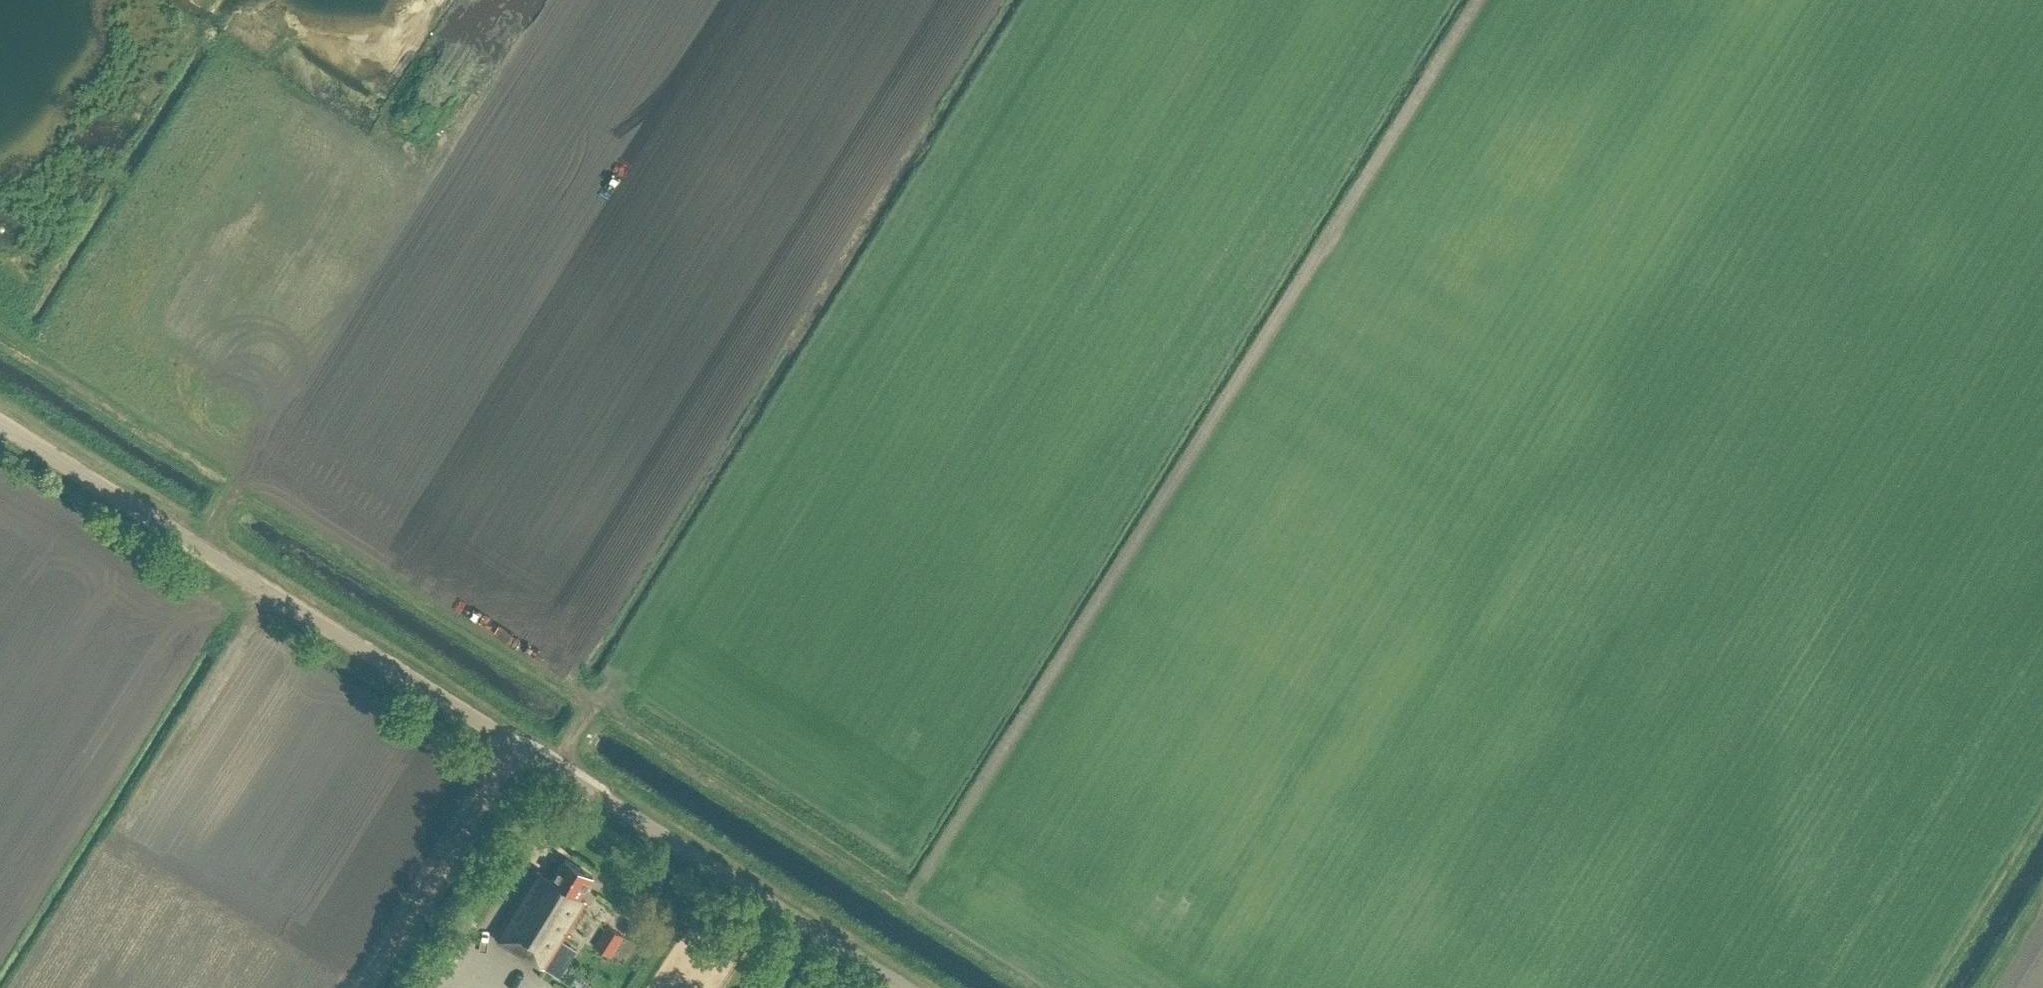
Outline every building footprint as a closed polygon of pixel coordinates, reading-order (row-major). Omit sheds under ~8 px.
[(538,810),(532,820),(539,824),(544,814),(538,810)] [(581,895),(593,875),(565,858),(552,878),(538,869),(496,937),(545,967),(586,900),(581,895)] [(613,955),(624,936),(605,925),(594,944),(613,955)]
